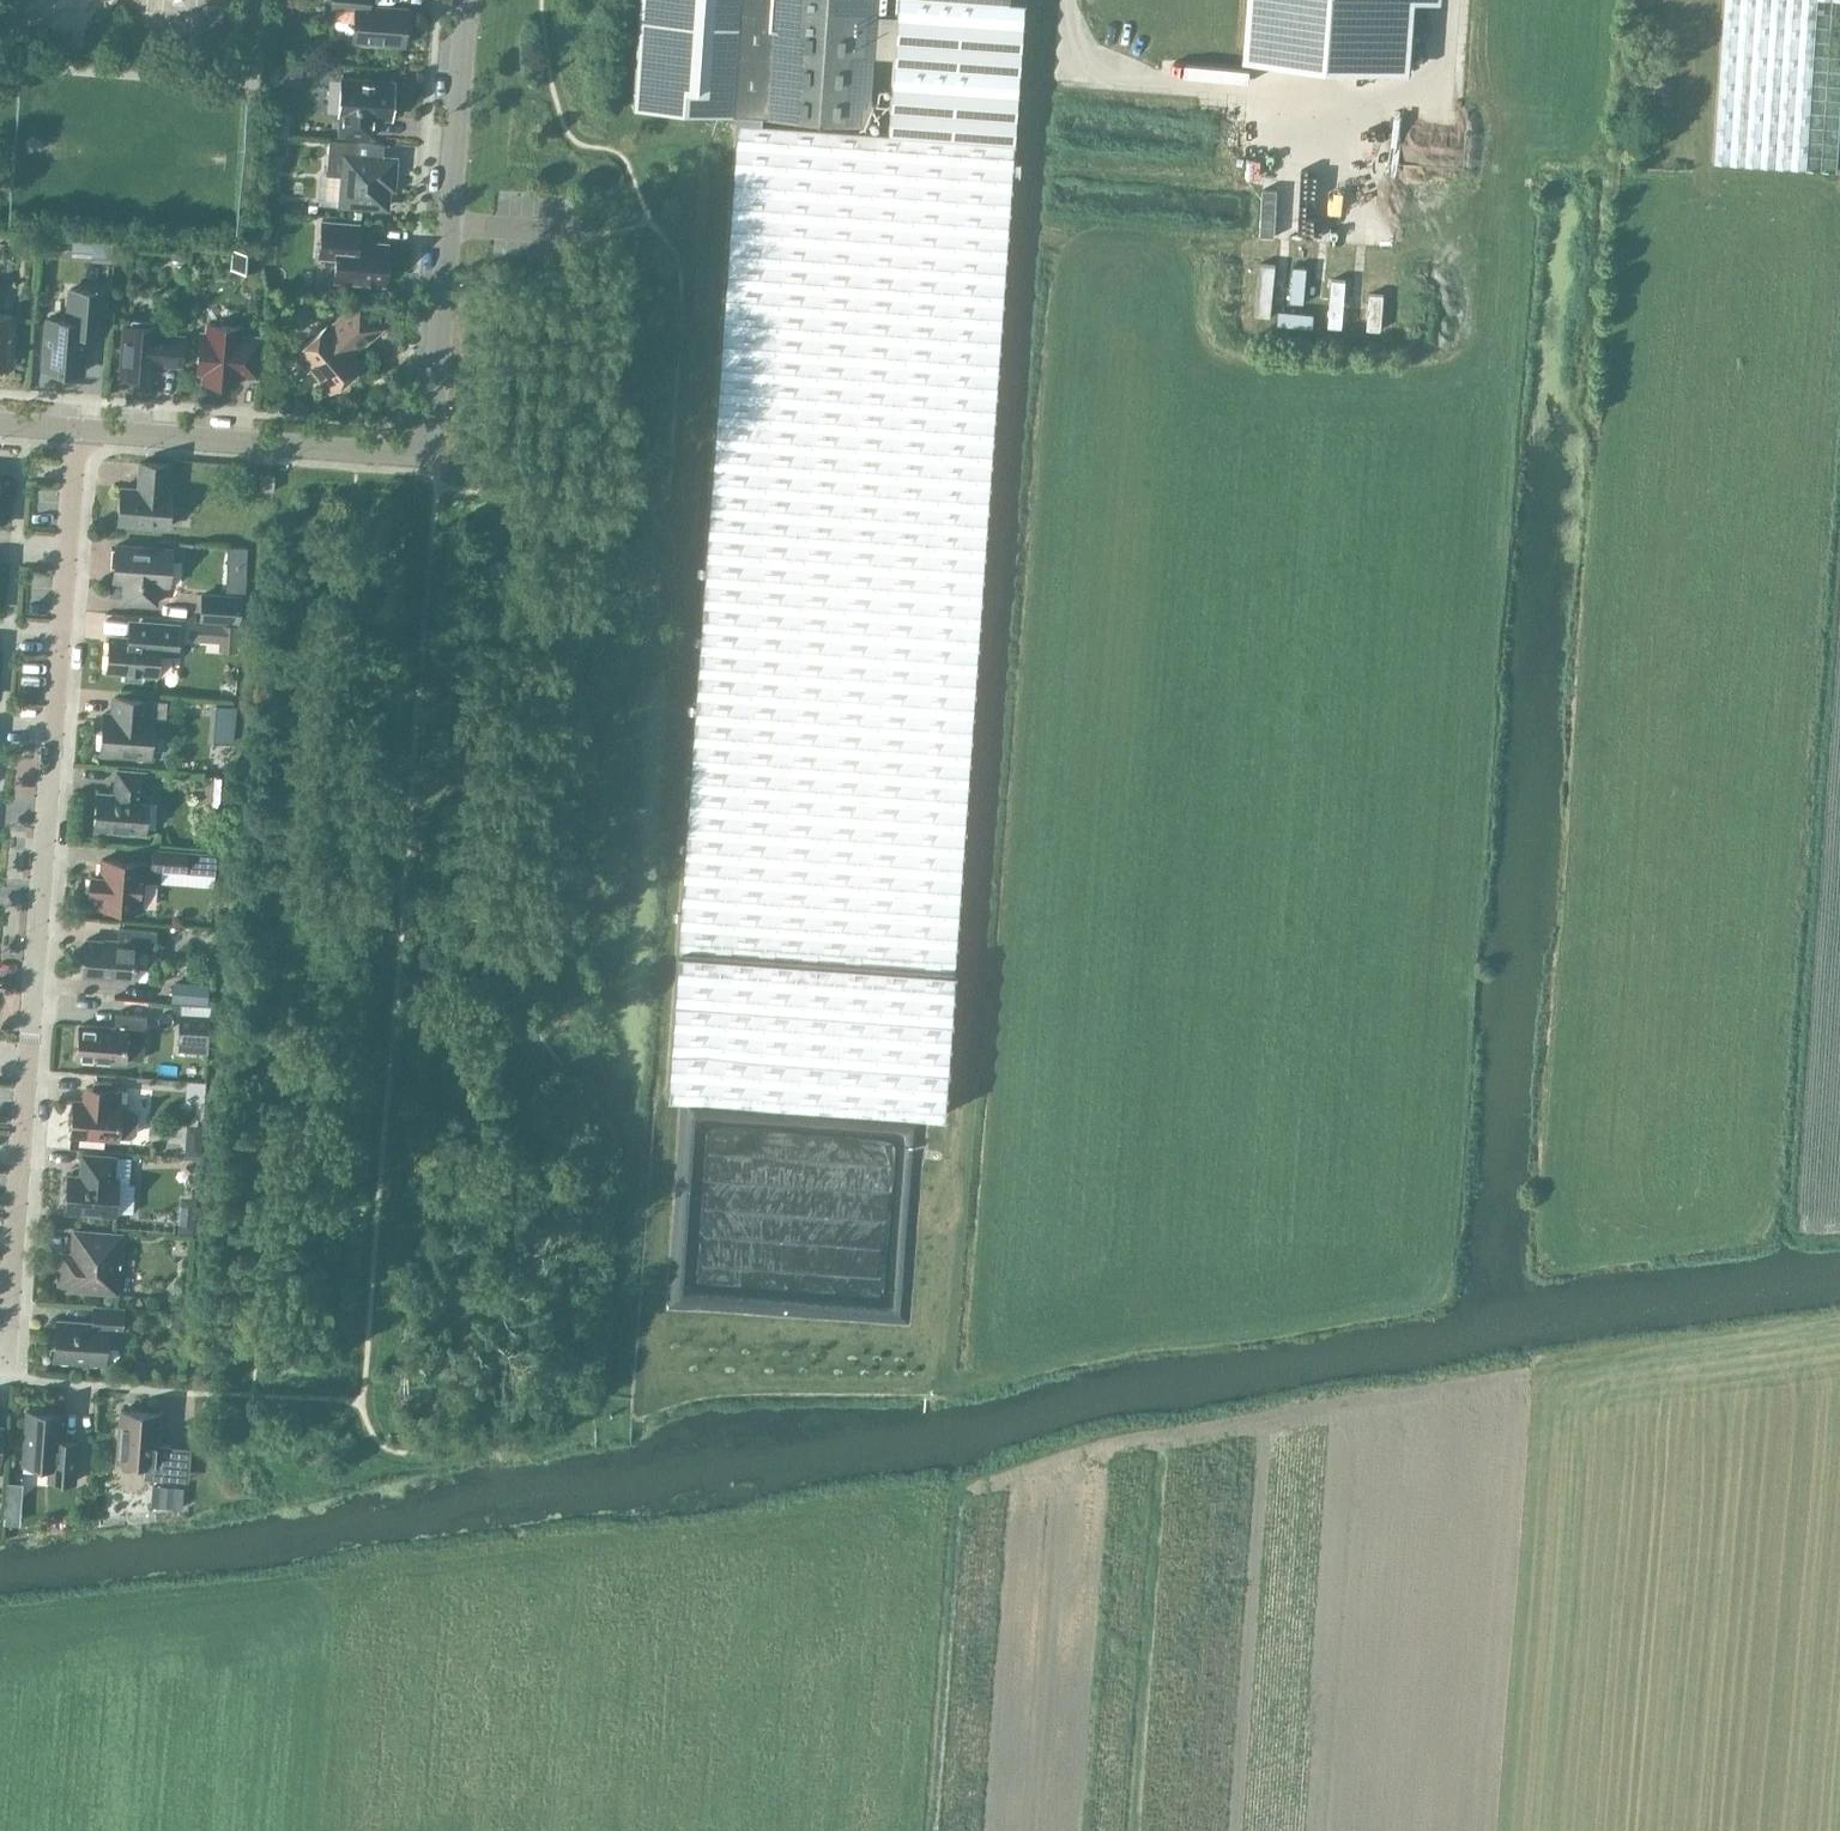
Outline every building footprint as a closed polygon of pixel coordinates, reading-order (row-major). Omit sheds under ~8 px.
[(405,45),(408,9),(370,6),(371,0),(334,0),(334,7),(357,8),(354,41),(405,45)] [(633,107),(719,113),(738,115),(762,116),(869,124),(877,13),(877,0),(641,0),(633,107)] [(668,1095),(681,1096),(929,1114),(944,1115),(954,968),(968,767),(1023,15),(1024,0),(1020,0),(898,0),(896,14),(888,131),(761,122),(762,116),(738,115),(729,234),(678,948),(668,1089),(668,1095)] [(1250,61),(1406,74),(1412,0),(1255,0),(1250,61)] [(1837,174),(1839,133),(1839,0),(1725,0),(1713,165),(1837,174)] [(341,134),(374,136),(375,122),(380,118),(393,119),(395,83),(343,79),(340,115),(342,115),(341,134)] [(342,204),(387,207),(390,177),(395,178),(396,160),(385,159),(386,145),(330,141),(328,175),(344,176),(342,204)] [(1264,189),(1262,236),(1276,236),(1278,190),(1264,189)] [(1342,227),(1343,193),(1332,192),(1331,227),(1342,227)] [(320,256),(337,257),(335,280),(386,284),(387,270),(389,269),(390,268),(390,267),(392,265),(392,262),(393,261),(393,259),(392,257),(392,256),(391,253),(390,251),(389,250),(389,245),(358,243),(359,225),(323,222),(320,256)] [(260,270),(261,249),(231,247),(230,268),(260,270)] [(1272,317),(1277,265),(1260,263),(1255,315),(1272,317)] [(1306,303),(1308,268),(1294,267),(1291,302),(1306,303)] [(1344,327),(1347,280),(1333,279),(1329,326),(1344,327)] [(68,320),(48,319),(44,369),(84,372),(86,334),(103,335),(107,292),(71,289),(68,320)] [(1383,330),(1385,295),(1371,294),(1368,329),(1383,330)] [(361,347),(384,328),(361,301),(330,327),(328,325),(297,351),(300,354),(296,358),(308,372),(312,369),(332,392),(363,365),(352,352),(360,345),(361,347)] [(1314,327),(1316,314),(1280,311),(1279,324),(1314,327)] [(12,367),(16,316),(0,314),(0,366),(12,367)] [(120,375),(157,378),(158,364),(183,366),(185,335),(160,333),(160,328),(152,327),(153,321),(133,320),(132,325),(124,325),(120,375)] [(201,332),(198,373),(204,373),(203,382),(211,382),(211,383),(211,384),(212,385),(212,386),(213,386),(214,387),(214,388),(215,388),(216,389),(217,389),(218,389),(219,389),(220,389),(221,389),(222,389),(223,389),(224,389),(225,388),(226,388),(227,387),(227,386),(228,386),(229,385),(229,384),(230,384),(238,384),(239,376),(258,377),(261,337),(242,335),(242,327),(207,324),(207,333),(201,332)] [(141,482),(141,489),(121,487),(119,523),(169,527),(172,491),(167,491),(169,464),(141,462),(139,481),(141,482)] [(261,490),(274,491),(275,476),(262,475),(261,490)] [(124,601),(157,603),(158,584),(170,585),(172,549),(117,545),(117,548),(112,548),(111,566),(115,566),(115,570),(118,570),(117,578),(114,578),(114,581),(126,582),(124,601)] [(241,597),(203,594),(201,618),(239,621),(241,597)] [(130,637),(110,635),(107,672),(126,673),(126,679),(141,680),(142,674),(158,676),(160,653),(177,654),(179,624),(131,621),(130,637)] [(194,622),(192,642),(209,643),(211,623),(194,622)] [(104,714),(101,753),(151,757),(154,719),(166,720),(168,701),(115,697),(113,714),(104,714)] [(116,786),(118,787),(117,794),(98,793),(95,829),(146,833),(149,796),(144,796),(146,772),(117,769),(116,786)] [(213,854),(154,849),(152,864),(145,863),(102,859),(101,876),(91,875),(90,894),(99,895),(99,906),(142,910),(144,880),(161,881),(162,869),(212,873),(213,854)] [(83,976),(134,980),(137,944),(156,945),(157,930),(119,927),(117,942),(86,940),(83,976)] [(209,984),(173,981),(172,1000),(208,1003),(209,984)] [(211,1006),(182,1004),(180,1040),(208,1042),(211,1006)] [(77,1058),(125,1062),(125,1057),(143,1059),(147,1016),(116,1013),(115,1028),(80,1025),(77,1058)] [(9,1050),(0,1050),(0,1067),(9,1067),(9,1050)] [(73,1101),(71,1135),(131,1139),(138,1132),(139,1113),(134,1107),(126,1106),(127,1091),(111,1090),(111,1089),(86,1087),(85,1088),(93,1089),(92,1103),(73,1101)] [(81,1170),(82,1170),(82,1176),(68,1175),(65,1211),(116,1215),(118,1179),(114,1178),(115,1156),(82,1154),(81,1170)] [(182,1208),(182,1229),(199,1230),(199,1208),(182,1208)] [(82,1234),(81,1249),(73,1255),(62,1254),(60,1282),(71,1283),(70,1288),(117,1292),(121,1235),(75,1231),(75,1233),(82,1234)] [(54,1359),(105,1363),(107,1329),(122,1330),(123,1308),(95,1306),(93,1323),(57,1320),(54,1359)] [(26,1411),(22,1464),(49,1466),(48,1480),(75,1482),(78,1441),(64,1440),(61,1434),(62,1413),(48,1412),(44,1408),(36,1407),(31,1411),(26,1411)] [(157,1445),(160,1414),(121,1411),(117,1461),(120,1462),(125,1468),(135,1469),(140,1463),(145,1464),(144,1478),(170,1480),(172,1446),(157,1445)] [(22,1493),(22,1483),(7,1482),(7,1492),(22,1493)] [(98,1495),(103,1514),(155,1501),(150,1482),(98,1495)] [(176,1505),(176,1486),(158,1485),(157,1504),(176,1505)]
